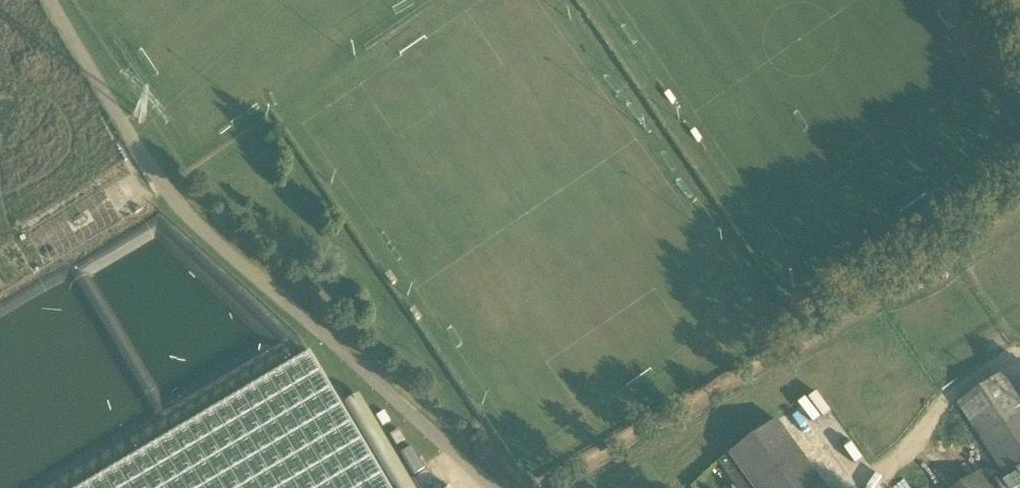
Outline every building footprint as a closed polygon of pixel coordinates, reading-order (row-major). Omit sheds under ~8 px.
[(314,359),(310,353),(81,487),(391,487),(314,359)] [(971,423),(1007,477),(1019,468),(1019,403),(1014,394),(1003,375),(957,403),(971,423)] [(760,434),(720,463),(738,487),(826,487),(778,421),(760,434)] [(425,469),(411,447),(401,453),(414,475),(425,469)] [(974,478),(959,487),(992,487),(982,472),(974,478)]
